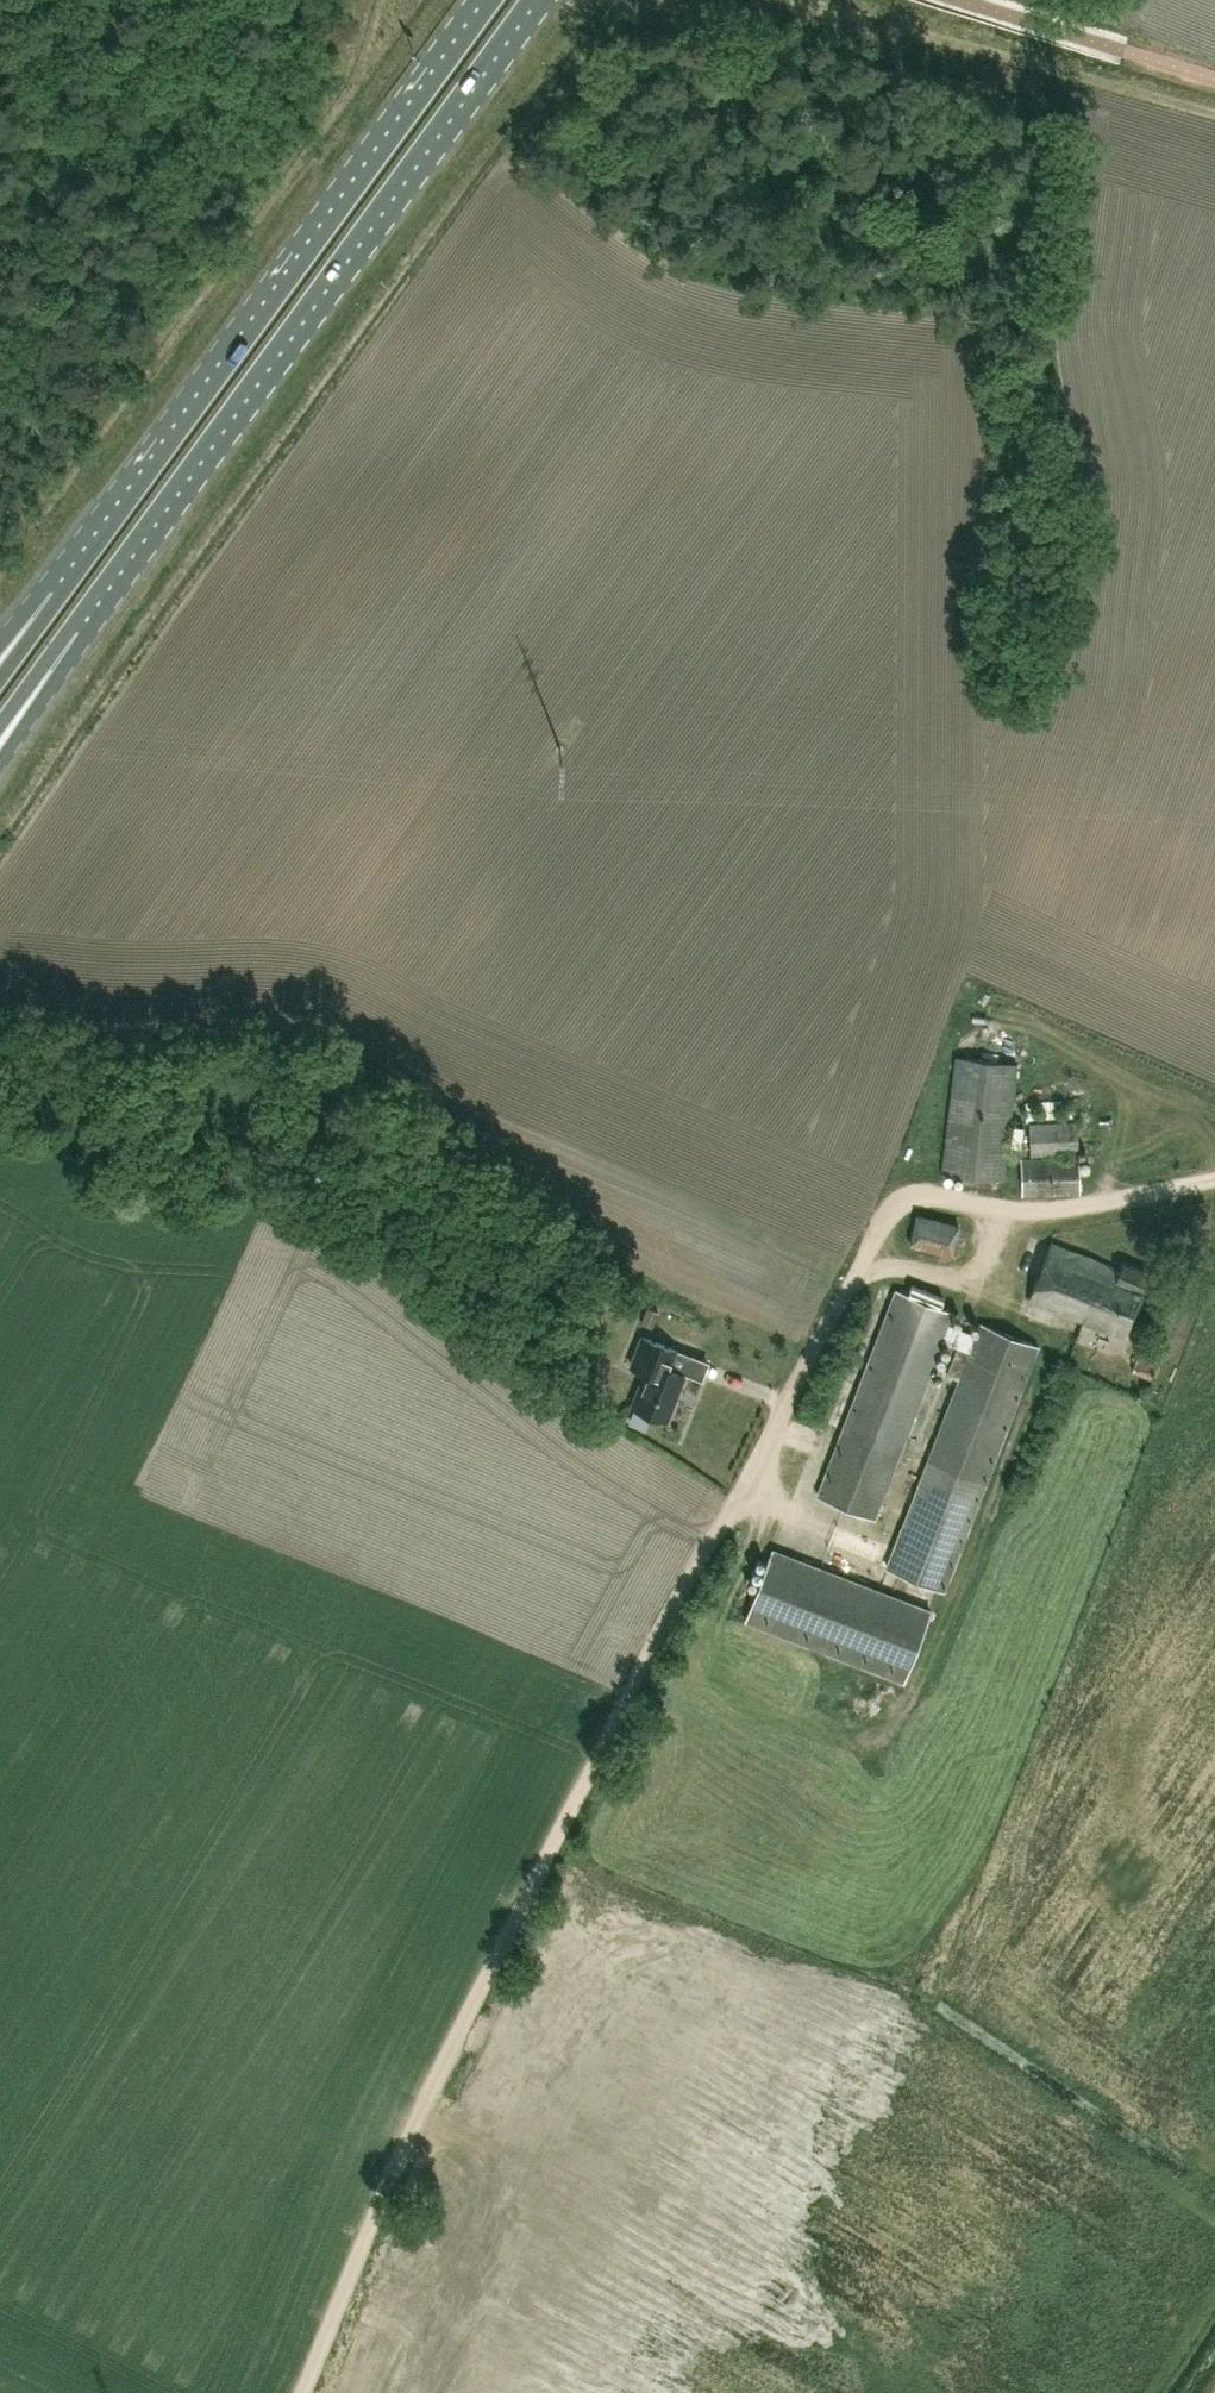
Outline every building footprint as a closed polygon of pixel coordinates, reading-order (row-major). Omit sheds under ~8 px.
[(956,1057),(943,1172),(1003,1179),(1016,1063),(956,1057)] [(1029,1123),(1030,1153),(1078,1150),(1077,1121),(1029,1123)] [(1079,1157),(1021,1158),(1022,1194),(1080,1192),(1079,1157)] [(959,1224),(918,1212),(909,1244),(951,1255),(959,1224)] [(1127,1339),(1152,1273),(1123,1261),(1119,1269),(1076,1252),(1051,1242),(1028,1300),(1085,1322),(1127,1339)] [(897,1290),(843,1431),(818,1496),(874,1517),(941,1341),(956,1347),(946,1373),(960,1378),(888,1568),(944,1590),(1038,1344),(981,1323),(977,1334),(948,1323),(952,1311),(897,1290)] [(632,1364),(646,1370),(632,1407),(667,1420),(684,1373),(667,1367),(674,1348),(642,1336),(632,1364)] [(1153,1378),(1158,1365),(1137,1357),(1132,1369),(1153,1378)] [(905,1680),(931,1611),(773,1550),(746,1620),(905,1680)]
